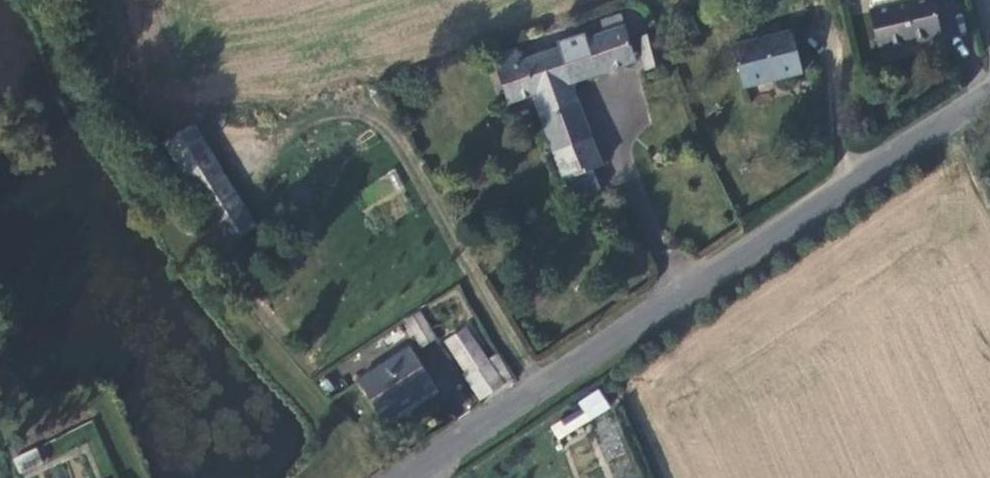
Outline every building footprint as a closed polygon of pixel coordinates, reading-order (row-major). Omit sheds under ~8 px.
[(869,4),(873,20),(869,21),(879,60),(941,44),(930,0),(886,0),(869,4)] [(793,60),(789,43),(731,55),(741,97),(800,84),(793,60)] [(524,108),(553,181),(560,187),(597,170),(574,113),(564,116),(557,98),(566,94),(612,76),(604,46),(576,54),(572,46),(540,56),(541,61),(483,81),(497,118),(524,108)] [(629,81),(649,74),(639,46),(619,52),(629,81)] [(574,113),(566,94),(557,98),(564,116),(574,113)] [(184,133),(155,151),(217,253),(247,234),(184,133)] [(414,353),(428,344),(412,320),(399,328),(414,353)] [(480,367),(457,332),(438,346),(476,403),(496,389),(480,367)] [(424,395),(398,357),(348,390),(374,429),(424,395)] [(488,362),(480,367),(496,389),(503,384),(488,362)] [(549,426),(557,440),(611,408),(599,388),(576,401),(580,407),(549,426)] [(40,459),(19,469),(23,477),(37,477),(47,473),(40,459)]
